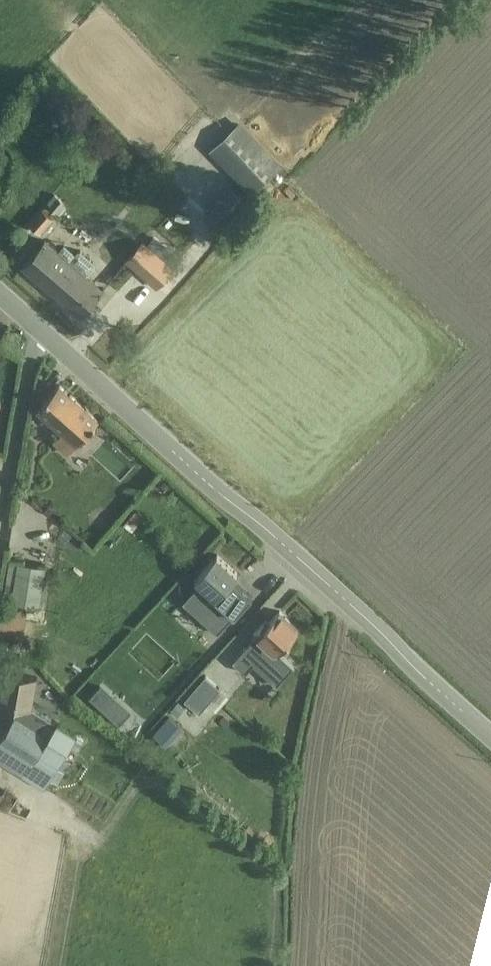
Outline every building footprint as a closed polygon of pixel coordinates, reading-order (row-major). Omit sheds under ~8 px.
[(232,152),(250,166),(260,152),(242,138),(232,152)] [(177,291),(223,244),(203,224),(202,225),(165,263),(130,229),(114,246),(155,286),(163,277),(177,291)] [(25,267),(86,319),(112,288),(51,237),(25,267)] [(70,458),(104,424),(64,384),(30,417),(70,458)] [(208,621),(246,575),(221,554),(183,599),(208,621)] [(63,610),(71,565),(37,559),(29,604),(63,610)] [(267,673),(306,629),(283,608),(243,653),(267,673)] [(46,678),(30,674),(21,707),(37,711),(42,691),(56,695),(62,672),(49,669),(46,678)] [(125,685),(111,699),(140,726),(153,712),(125,685)] [(175,708),(156,723),(167,737),(186,722),(175,708)] [(33,743),(72,766),(89,736),(50,714),(33,743)]
